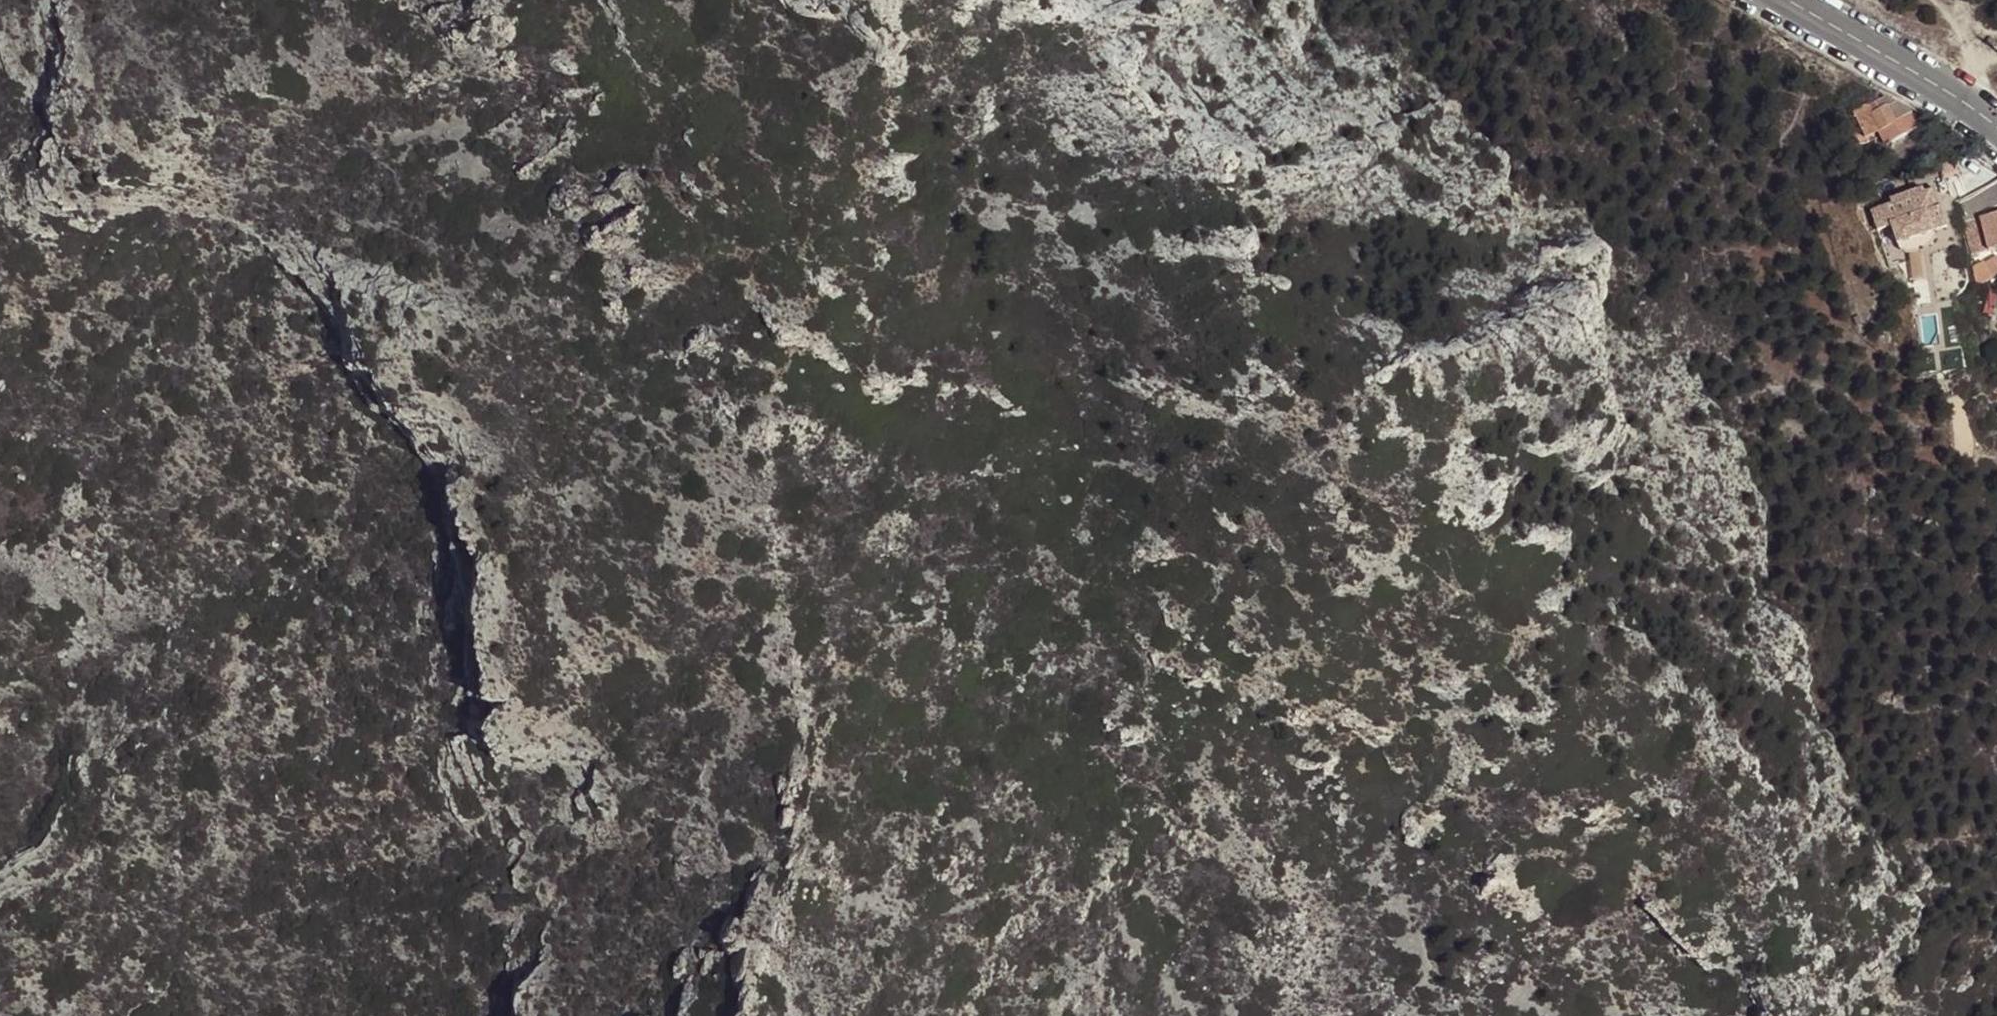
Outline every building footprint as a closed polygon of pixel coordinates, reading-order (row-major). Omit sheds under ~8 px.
[(1897,102),(1885,98),(1854,113),(1866,137),(1880,130),(1887,144),(1917,128),(1910,113),(1913,112),(1897,102)] [(1853,139),(1848,130),(1839,134),(1844,144),(1853,139)] [(1958,173),(1953,159),(1940,164),(1945,178),(1958,173)] [(1921,187),(1890,197),(1895,212),(1885,215),(1890,231),(1911,225),(1916,241),(1937,234),(1933,219),(1942,216),(1937,200),(1926,204),(1921,187)] [(1961,200),(1954,202),(1956,210),(1964,208),(1961,200)] [(1981,220),(1988,250),(1996,247),(1996,216),(1981,220)] [(1969,236),(1964,237),(1967,250),(1972,249),(1969,236)] [(1977,286),(1996,275),(1996,256),(1986,263),(1984,261),(1972,268),(1977,286)]
